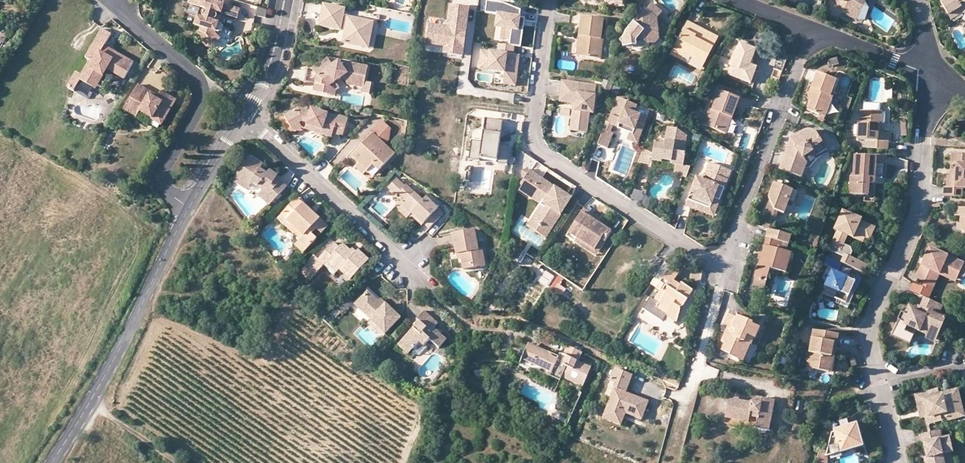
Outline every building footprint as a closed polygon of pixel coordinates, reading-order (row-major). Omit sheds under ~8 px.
[(213,20),(215,13),(216,12),(238,19),(241,10),(209,0),(203,0),(201,7),(207,9),(206,10),(204,11),(202,13),(202,15),(204,17),(204,19),(198,17),(195,25),(201,27),(200,32),(196,35),(207,48),(211,48),(220,39),(215,34),(216,32),(219,33),(221,32),(222,32),(224,27),(223,26),(221,24),(213,21),(213,20)] [(862,6),(864,2),(863,0),(839,0),(843,14),(852,18),(856,7),(862,6)] [(944,2),(942,3),(948,17),(962,9),(961,5),(962,3),(964,4),(964,0),(943,0),(944,2)] [(515,46),(522,47),(525,23),(520,23),(521,18),(522,12),(506,5),(490,2),(488,14),(498,15),(496,27),(512,29),(509,46),(515,46)] [(867,9),(864,2),(862,6),(855,19),(863,19),(867,9)] [(962,3),(961,5),(962,9),(948,17),(951,21),(964,14),(964,4),(962,3)] [(345,9),(323,5),(319,27),(344,31),(341,43),(362,47),(367,21),(343,17),(345,9)] [(466,33),(470,8),(451,5),(448,28),(429,25),(427,44),(446,47),(464,49),(466,37),(461,36),(462,33),(466,33)] [(654,23),(659,19),(664,13),(653,5),(648,10),(646,8),(626,34),(636,42),(637,46),(657,45),(661,38),(660,26),(656,26),(654,26),(653,24),(654,23)] [(855,19),(862,6),(856,7),(852,18),(855,19)] [(266,18),(268,10),(258,7),(256,16),(266,18)] [(584,38),(581,57),(602,60),(605,41),(602,40),(605,21),(583,17),(580,38),(584,38)] [(373,22),(367,21),(362,47),(368,48),(373,22)] [(675,48),(687,54),(705,64),(719,38),(689,22),(675,48)] [(0,24),(0,34),(7,38),(5,42),(9,45),(11,40),(10,39),(14,31),(1,23),(0,24)] [(125,79),(134,64),(115,53),(113,56),(103,50),(105,47),(112,35),(103,29),(86,57),(92,61),(83,75),(78,72),(75,77),(81,81),(83,76),(98,85),(108,68),(125,79)] [(514,56),(515,46),(509,46),(500,44),(499,53),(483,51),(480,70),(506,74),(504,85),(517,86),(521,57),(514,56)] [(756,50),(741,44),(729,74),(751,83),(757,67),(750,65),(756,50)] [(115,53),(105,47),(103,50),(113,56),(115,53)] [(464,49),(446,47),(445,53),(463,56),(464,49)] [(683,60),(687,54),(675,48),(671,54),(683,60)] [(316,77),(314,85),(313,92),(327,95),(329,87),(329,86),(342,77),(348,85),(362,89),(361,93),(369,94),(370,84),(364,83),(367,67),(338,61),(331,65),(326,59),(311,70),(316,77)] [(304,83),(314,85),(316,77),(311,70),(306,69),(304,83)] [(814,94),(810,102),(808,110),(826,117),(834,97),(831,97),(837,80),(817,73),(810,92),(814,94)] [(95,89),(98,85),(83,76),(81,81),(95,89)] [(75,91),(81,81),(75,77),(69,88),(75,91)] [(571,125),(587,127),(589,113),(593,114),(597,87),(562,82),(560,102),(573,104),(571,125)] [(152,120),(162,126),(177,100),(162,91),(159,96),(157,99),(150,95),(152,92),(139,85),(125,110),(137,117),(141,112),(153,119),(152,120)] [(335,91),(329,87),(327,95),(334,96),(335,91)] [(729,118),(733,119),(740,99),(720,91),(712,110),(709,109),(703,125),(723,133),(729,118)] [(630,132),(641,137),(648,118),(634,113),(637,105),(618,98),(608,123),(607,123),(598,144),(608,147),(613,133),(611,132),(614,126),(618,127),(619,128),(630,132)] [(292,128),(300,123),(301,122),(306,124),(305,130),(329,137),(330,133),(342,136),(348,117),(338,115),(338,116),(312,109),(311,111),(299,107),(285,115),(292,128)] [(879,124),(882,124),(883,112),(862,110),(861,123),(858,122),(857,140),(873,141),(872,148),(888,149),(889,133),(882,132),(879,132),(879,124)] [(727,134),(733,119),(729,118),(723,133),(727,134)] [(503,121),(485,119),(482,143),(472,141),(469,160),(481,162),(481,159),(497,161),(497,164),(508,165),(511,146),(500,145),(503,121)] [(520,135),(521,122),(504,120),(503,134),(520,135)] [(374,134),(387,144),(391,140),(392,129),(382,121),(366,139),(368,141),(374,134)] [(302,129),(300,123),(292,128),(296,132),(302,129)] [(586,133),(587,127),(571,125),(570,131),(586,133)] [(671,161),(672,164),(675,165),(683,166),(685,152),(683,152),(687,135),(677,129),(668,128),(665,145),(655,143),(653,153),(652,161),(661,162),(664,160),(671,161)] [(794,146),(789,145),(781,169),(801,177),(806,162),(803,156),(811,151),(810,149),(821,141),(817,135),(815,132),(810,130),(803,132),(796,137),(799,142),(794,146)] [(638,143),(641,137),(630,132),(628,139),(638,143)] [(374,165),(380,170),(396,153),(387,144),(374,134),(368,141),(353,157),(361,164),(369,171),(374,165)] [(791,140),(789,145),(794,146),(799,142),(796,137),(791,140)] [(872,148),(873,141),(861,140),(861,147),(872,148)] [(652,161),(653,153),(643,149),(638,162),(651,165),(652,161)] [(952,154),(952,163),(956,164),(956,176),(951,176),(948,176),(947,186),(945,186),(944,195),(963,196),(963,188),(964,188),(964,154),(952,154)] [(876,178),(883,178),(885,156),(855,155),(853,176),(851,176),(849,194),(868,195),(869,183),(875,183),(876,178)] [(266,195),(262,199),(269,205),(286,186),(273,173),(271,172),(267,172),(260,168),(262,164),(248,156),(235,178),(249,186),(251,183),(258,187),(262,190),(266,195)] [(714,198),(719,201),(725,187),(721,186),(724,179),(728,180),(731,171),(711,162),(704,179),(698,176),(689,199),(710,208),(714,198)] [(365,175),(369,171),(361,164),(357,168),(365,175)] [(375,176),(380,170),(374,165),(369,171),(375,176)] [(690,168),(683,166),(675,165),(674,173),(678,174),(679,175),(687,176),(690,168)] [(548,207),(534,231),(548,239),(573,199),(529,170),(525,172),(524,178),(526,180),(522,186),(524,187),(547,202),(545,205),(548,207)] [(247,190),(249,186),(235,178),(233,181),(247,190)] [(401,195),(407,189),(398,181),(390,189),(399,197),(401,195)] [(774,210),(776,210),(785,213),(790,201),(794,203),(799,192),(774,183),(768,198),(769,199),(774,210)] [(408,187),(407,189),(401,195),(409,203),(416,194),(408,187)] [(529,227),(534,231),(548,207),(545,205),(547,202),(524,187),(522,192),(542,205),(529,227)] [(257,195),(262,199),(266,195),(262,190),(257,195)] [(414,213),(426,224),(431,229),(445,214),(428,198),(425,202),(417,194),(416,194),(409,203),(404,208),(412,215),(414,213)] [(713,216),(719,201),(714,198),(710,208),(689,199),(686,205),(713,216)] [(770,229),(776,210),(774,210),(769,199),(766,211),(767,211),(762,227),(770,229)] [(299,241),(307,249),(316,240),(311,235),(316,230),(320,234),(327,228),(313,215),(310,219),(305,215),(309,211),(297,200),(284,213),(290,218),(287,222),(293,228),(297,224),(301,228),(298,232),(303,237),(299,241)] [(408,220),(412,215),(404,208),(400,212),(408,220)] [(956,208),(956,216),(961,217),(961,229),(964,234),(964,208),(956,208)] [(584,209),(581,212),(598,223),(600,219),(584,209)] [(856,233),(866,238),(870,239),(875,228),(861,221),(862,219),(843,211),(835,230),(838,231),(831,246),(832,247),(841,251),(844,244),(848,235),(854,238),(856,233)] [(604,234),(608,237),(611,231),(598,223),(581,212),(565,237),(573,242),(576,239),(593,250),(604,234)] [(281,216),(287,222),(290,218),(284,213),(281,216)] [(424,226),(426,224),(414,213),(412,215),(424,226)] [(283,226),(299,241),(303,237),(298,232),(301,228),(297,224),(293,228),(287,222),(283,226)] [(767,238),(782,242),(790,244),(792,236),(769,229),(767,238)] [(461,255),(462,260),(464,271),(486,267),(483,251),(480,252),(476,231),(453,236),(457,256),(461,255)] [(864,242),(866,238),(856,233),(854,238),(864,242)] [(596,256),(608,237),(604,234),(593,250),(576,239),(573,242),(596,256)] [(755,278),(767,282),(771,269),(787,273),(792,253),(780,249),(782,242),(767,238),(759,265),(759,264),(755,278)] [(302,254),(307,249),(299,241),(294,246),(302,254)] [(328,260),(339,270),(350,280),(368,259),(358,249),(356,250),(354,253),(350,250),(343,244),(339,247),(334,242),(318,260),(323,265),(325,263),(328,260)] [(841,262),(863,272),(867,264),(850,257),(852,252),(850,247),(844,244),(841,251),(832,247),(830,250),(844,256),(841,262)] [(936,273),(941,275),(943,270),(958,277),(964,263),(930,247),(916,280),(925,284),(930,286),(936,273)] [(318,260),(312,255),(297,271),(308,281),(323,265),(318,260)] [(842,263),(827,257),(824,264),(838,271),(842,263)] [(336,273),(339,270),(328,260),(325,263),(336,273)] [(656,287),(670,265),(664,262),(650,284),(656,287)] [(674,280),(679,271),(670,265),(660,282),(663,285),(660,290),(654,299),(659,303),(656,308),(666,314),(666,315),(677,322),(680,307),(678,306),(680,303),(684,306),(693,291),(682,284),(681,285),(674,280)] [(956,282),(958,277),(943,270),(941,275),(956,282)] [(855,282),(849,279),(831,271),(822,292),(846,302),(852,287),(855,282)] [(935,289),(941,275),(936,273),(930,286),(935,289)] [(852,274),(849,279),(855,282),(852,287),(857,290),(862,279),(852,274)] [(565,279),(559,276),(551,287),(563,295),(567,289),(560,285),(565,279)] [(764,292),(767,282),(755,278),(753,288),(764,292)] [(911,291),(925,297),(930,300),(933,292),(923,288),(914,284),(911,291)] [(382,306),(377,301),(367,292),(355,305),(384,333),(400,317),(385,303),(382,306)] [(659,303),(654,299),(654,300),(650,297),(643,309),(662,321),(666,315),(666,314),(656,308),(659,303)] [(930,300),(925,297),(921,305),(919,305),(918,307),(916,311),(911,309),(908,316),(905,314),(902,315),(900,317),(893,334),(902,338),(904,334),(914,338),(917,331),(920,332),(922,329),(938,336),(947,318),(940,315),(944,306),(930,300)] [(380,298),(377,301),(382,306),(385,303),(380,298)] [(909,303),(905,314),(908,316),(911,309),(916,311),(918,307),(909,303)] [(421,323),(399,345),(409,355),(421,344),(424,347),(431,341),(439,349),(447,341),(435,329),(438,325),(426,312),(418,320),(421,323)] [(728,326),(726,333),(732,336),(735,331),(732,330),(737,318),(730,314),(725,324),(728,326)] [(744,346),(751,345),(752,345),(760,328),(753,325),(754,323),(738,315),(737,318),(732,330),(735,331),(732,336),(726,333),(722,342),(725,343),(722,350),(730,354),(730,356),(739,359),(744,346)] [(936,342),(938,336),(922,329),(920,332),(926,335),(925,337),(936,342)] [(833,342),(837,343),(838,334),(813,330),(806,367),(828,371),(833,342)] [(912,343),(914,338),(904,334),(902,338),(912,343)] [(831,372),(837,343),(833,342),(828,371),(831,372)] [(530,344),(529,347),(540,352),(542,349),(530,344)] [(744,361),(751,345),(744,346),(739,359),(744,361)] [(529,347),(523,360),(553,373),(551,376),(562,381),(564,378),(583,387),(592,368),(579,362),(583,353),(569,346),(565,355),(562,354),(559,357),(542,349),(540,352),(529,347)] [(620,411),(627,413),(641,420),(649,402),(626,392),(633,376),(616,369),(611,382),(617,385),(606,414),(617,418),(620,411)] [(802,377),(811,377),(811,369),(802,369),(802,377)] [(678,387),(680,382),(667,376),(665,381),(678,387)] [(922,419),(927,418),(923,399),(940,395),(939,389),(916,394),(922,419)] [(923,399),(927,418),(929,426),(959,419),(957,408),(962,407),(958,390),(940,395),(923,399)] [(739,416),(739,420),(749,422),(751,412),(758,414),(756,429),(769,431),(775,401),(757,397),(749,401),(729,397),(726,413),(739,416)] [(621,426),(627,413),(620,411),(617,418),(606,414),(604,418),(621,426)] [(858,425),(854,426),(852,419),(839,423),(841,430),(836,431),(836,433),(834,434),(828,455),(828,458),(829,457),(865,448),(858,425)] [(947,462),(945,453),(955,451),(950,435),(944,436),(942,429),(920,434),(922,441),(924,441),(928,458),(926,458),(927,462),(944,462),(947,462)] [(828,458),(828,455),(821,453),(819,462),(829,462),(829,457),(828,458)]
